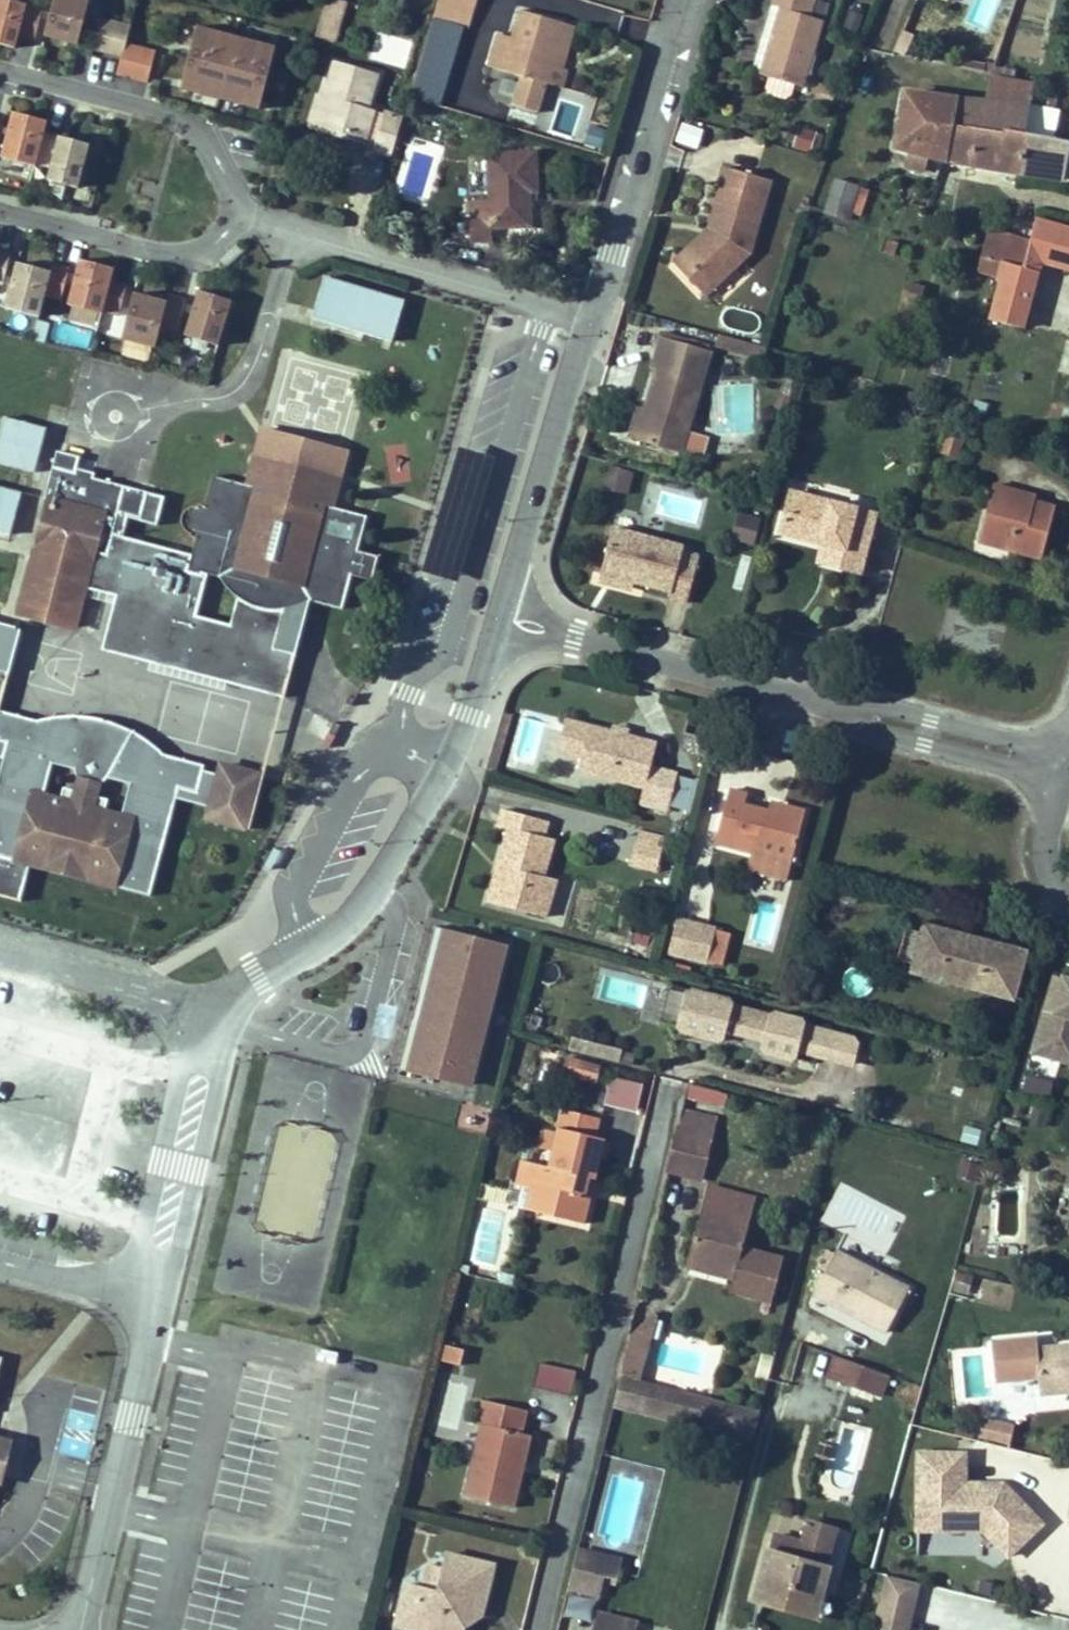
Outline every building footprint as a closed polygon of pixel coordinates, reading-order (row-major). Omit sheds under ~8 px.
[(423,16),(457,25),(464,0),(427,0),(423,16)] [(770,25),(750,90),(796,104),(816,35),(802,31),(808,12),(770,0),(769,0),(763,22),(770,25)] [(975,4),(997,11),(1000,0),(976,0),(975,4)] [(32,53),(65,61),(77,16),(44,7),(32,53)] [(327,20),(308,15),(303,34),(321,39),(327,20)] [(418,31),(453,40),(457,25),(423,16),(418,31)] [(3,63),(5,52),(22,56),(30,26),(0,17),(0,63),(3,63)] [(498,56),(494,71),(479,66),(475,83),(536,101),(552,38),(506,26),(498,56)] [(142,68),(111,59),(116,42),(87,34),(79,65),(108,73),(103,90),(134,98),(142,68)] [(564,42),(552,38),(536,101),(547,104),(564,42)] [(183,43),(167,104),(244,125),(261,64),(183,43)] [(913,48),(898,45),(892,68),(937,79),(939,54),(926,51),(923,66),(909,62),(913,48)] [(479,66),(494,71),(498,56),(483,52),(479,66)] [(316,75),(306,112),(314,115),(306,143),(351,156),(359,127),(350,124),(360,88),(316,75)] [(1055,101),(1051,127),(1068,130),(1068,104),(1055,101)] [(1036,134),(1039,114),(1008,109),(1004,124),(1004,128),(1036,134)] [(306,112),(299,110),(290,138),(306,143),(314,115),(306,112)] [(1000,152),(1004,128),(1004,124),(986,122),(986,125),(881,111),(872,167),(928,175),(931,158),(935,143),(957,146),(1000,152)] [(368,130),(359,127),(351,156),(359,159),(368,130)] [(808,153),(814,131),(798,127),(791,148),(808,153)] [(1,128),(0,132),(0,175),(22,181),(23,178),(38,182),(35,195),(64,202),(76,159),(31,148),(34,136),(1,128)] [(359,159),(356,167),(377,173),(388,134),(369,128),(368,130),(359,159)] [(1036,134),(1004,128),(1000,152),(1035,158),(1039,134),(1036,134)] [(928,175),(950,179),(957,146),(935,143),(931,158),(928,175)] [(950,179),(993,186),(1000,152),(957,146),(950,179)] [(1035,158),(1000,152),(993,186),(1057,197),(1064,163),(1035,158)] [(533,173),(485,172),(484,218),(464,218),(463,258),(484,258),(484,245),(524,247),(524,221),(524,212),(532,212),(533,173)] [(712,183),(705,202),(753,215),(759,197),(712,183)] [(702,244),(668,276),(695,304),(728,275),(735,269),(753,215),(705,202),(694,238),(702,244)] [(816,205),(810,238),(835,243),(842,211),(816,205)] [(702,244),(694,238),(693,240),(654,274),(686,311),(690,308),(695,304),(668,276),(702,244)] [(1027,290),(1068,297),(1068,258),(1067,257),(1026,248),(1022,266),(1017,288),(1027,290)] [(983,284),(973,283),(970,296),(990,303),(993,295),(1003,264),(988,263),(983,284)] [(1003,264),(993,295),(1015,297),(1017,288),(1022,266),(1010,264),(1003,264)] [(0,295),(0,323),(26,330),(32,309),(49,313),(58,277),(41,272),(38,285),(5,276),(0,295)] [(100,281),(67,273),(55,318),(88,326),(89,323),(106,327),(116,291),(99,286),(100,281)] [(402,298),(323,274),(311,315),(390,338),(402,298)] [(1015,297),(1024,299),(1027,290),(1017,288),(1015,297)] [(980,348),(1010,357),(1024,299),(1015,297),(993,295),(990,303),(988,310),(991,311),(980,348)] [(119,306),(108,351),(141,360),(146,339),(163,343),(173,307),(156,302),(152,315),(119,306)] [(220,313),(185,304),(172,350),(207,360),(220,313)] [(698,357),(747,370),(751,359),(701,347),(698,357)] [(646,384),(635,422),(626,455),(670,468),(700,367),(648,351),(639,382),(646,384)] [(45,426),(0,419),(0,421),(0,468),(39,473),(45,426)] [(635,422),(628,421),(618,452),(626,455),(635,422)] [(938,454),(957,459),(962,438),(944,433),(938,454)] [(57,453),(46,496),(43,506),(47,507),(14,628),(73,645),(97,555),(108,558),(109,552),(114,553),(115,552),(118,540),(118,538),(113,536),(118,514),(142,520),(148,494),(93,481),(94,474),(75,470),(78,458),(57,453)] [(340,482),(254,460),(246,486),(260,490),(256,504),(266,507),(266,504),(269,498),(273,494),(278,491),(284,490),(290,490),(297,491),(303,495),(308,499),(311,504),(313,511),(313,518),(323,521),(327,507),(333,509),(340,482)] [(602,490),(629,492),(631,470),(605,467),(602,490)] [(193,538),(200,540),(195,559),(191,571),(190,573),(205,577),(207,574),(221,577),(229,588),(238,597),(244,602),(248,596),(265,604),(287,604),(287,611),(299,609),(310,605),(318,601),(326,603),(347,609),(356,574),(377,580),(383,557),(361,552),(369,518),(337,509),(333,509),(327,507),(323,521),(313,518),(313,511),(311,504),(308,499),(303,495),(297,491),(290,490),(284,490),(278,491),(273,494),(269,498),(266,504),(266,507),(256,504),(260,490),(246,486),(215,478),(207,509),(200,507),(199,510),(193,512),(189,513),(186,515),(185,519),(184,523),(186,527),(187,528),(194,533),(193,538)] [(2,534),(14,492),(0,489),(0,533),(2,534)] [(1011,513),(979,504),(963,561),(1026,577),(1039,530),(1020,525),(1009,523),(1011,513)] [(818,559),(814,578),(846,585),(860,527),(778,507),(768,546),(805,556),(818,559)] [(1022,516),(1011,513),(1009,523),(1020,525),(1022,516)] [(755,536),(739,531),(732,556),(748,561),(755,536)] [(670,566),(672,560),(602,541),(589,586),(625,596),(661,605),(659,613),(677,619),(690,572),(670,566)] [(814,578),(818,559),(805,556),(800,575),(814,578)] [(587,596),(623,605),(625,596),(589,586),(587,596)] [(277,611),(287,611),(287,604),(265,604),(248,596),(244,602),(253,607),(265,610),(277,611)] [(21,868),(25,853),(49,859),(68,871),(86,872),(91,869),(120,877),(116,892),(155,902),(179,804),(182,792),(201,796),(206,776),(208,769),(166,759),(157,749),(146,741),(135,734),(132,733),(126,748),(77,736),(80,721),(61,722),(43,724),(37,725),(0,715),(0,746),(9,748),(4,765),(0,782),(0,863),(21,868)] [(101,723),(80,721),(77,736),(126,748),(132,733),(120,727),(114,725),(101,723)] [(630,800),(626,816),(655,824),(665,784),(638,777),(645,753),(561,729),(551,761),(568,766),(565,782),(630,800)] [(4,765),(9,748),(0,746),(0,764),(4,765)] [(182,792),(179,804),(212,813),(209,826),(252,837),(266,777),(224,767),(221,780),(206,776),(201,796),(182,792)] [(729,817),(731,808),(712,803),(698,855),(774,876),(786,832),(753,823),(729,817)] [(788,822),(756,814),(753,823),(786,832),(788,822)] [(498,845),(487,884),(500,888),(491,920),(534,933),(545,896),(531,892),(541,857),(531,854),(536,836),(489,823),(484,841),(498,845)] [(21,868),(116,892),(120,877),(91,869),(86,872),(68,871),(49,859),(25,853),(21,868)] [(625,853),(623,858),(652,866),(653,860),(625,853)] [(645,887),(652,866),(623,858),(618,880),(645,887)] [(491,920),(500,888),(487,884),(478,916),(491,920)] [(725,965),(729,926),(670,921),(666,960),(725,965)] [(446,932),(434,929),(422,974),(432,976),(423,1014),(412,1010),(396,1070),(408,1074),(409,1072),(468,1087),(504,948),(445,934),(446,932)] [(898,977),(896,986),(998,1013),(1011,967),(910,938),(908,946),(898,977)] [(892,941),(882,973),(898,977),(908,946),(892,941)] [(422,974),(412,1010),(423,1014),(432,976),(422,974)] [(1045,987),(1038,1011),(1046,1013),(1051,996),(1068,1001),(1068,994),(1045,987)] [(1051,996),(1046,1013),(1038,1011),(1024,1058),(1048,1065),(1051,1055),(1068,1060),(1068,1001),(1051,996)] [(788,1059),(809,1065),(816,1041),(793,1036),(787,1028),(759,1020),(752,1024),(715,1015),(708,1006),(675,998),(665,1004),(658,1028),(667,1039),(699,1048),(707,1043),(709,1038),(746,1048),(745,1052),(752,1062),(779,1069),(786,1066),(788,1059)] [(665,1004),(643,999),(636,1023),(658,1028),(665,1004)] [(849,1049),(816,1041),(809,1065),(842,1073),(849,1049)] [(1048,1065),(1024,1058),(1022,1067),(1064,1079),(1068,1062),(1068,1060),(1051,1055),(1048,1065)] [(577,1073),(554,1068),(550,1083),(573,1089),(577,1073)] [(587,1075),(577,1073),(573,1089),(583,1092),(587,1075)] [(608,1077),(601,1105),(635,1113),(641,1085),(608,1077)] [(1023,1092),(1049,1095),(1051,1080),(1025,1077),(1023,1092)] [(588,1129),(552,1120),(546,1139),(584,1148),(588,1129)] [(666,1139),(699,1147),(703,1132),(669,1123),(666,1139)] [(584,1148),(546,1139),(535,1180),(524,1225),(573,1238),(581,1210),(571,1208),(577,1190),(585,1192),(596,1151),(584,1148)] [(689,1187),(699,1147),(666,1139),(656,1179),(689,1187)] [(517,1202),(523,1177),(508,1175),(502,1198),(517,1202)] [(524,1225),(535,1180),(523,1177),(517,1202),(512,1222),(524,1225)] [(581,1210),(585,1192),(577,1190),(571,1208),(581,1210)] [(698,1196),(685,1245),(691,1246),(699,1213),(744,1224),(748,1208),(698,1196)] [(736,1258),(744,1224),(699,1213),(691,1246),(685,1245),(679,1269),(726,1282),(723,1292),(721,1300),(764,1311),(774,1269),(736,1258)] [(905,1289),(833,1253),(809,1298),(882,1334),(905,1289)] [(723,1292),(726,1282),(679,1269),(676,1279),(723,1292)] [(618,1345),(636,1349),(642,1325),(635,1323),(618,1345)] [(627,1391),(636,1349),(618,1345),(617,1344),(607,1386),(627,1391)] [(444,1346),(440,1363),(458,1367),(462,1350),(444,1346)] [(1067,1404),(1068,1413),(1068,1361),(1032,1363),(1036,1406),(1067,1404)] [(536,1364),(533,1388),(572,1394),(575,1370),(536,1364)] [(843,1397),(878,1409),(890,1379),(854,1367),(843,1397)] [(1068,1413),(1067,1404),(1036,1406),(1037,1415),(1068,1413)] [(510,1493),(501,1490),(511,1453),(507,1452),(514,1427),(468,1415),(462,1439),(469,1441),(450,1517),(500,1529),(510,1493)] [(982,1416),(976,1439),(1008,1446),(1014,1424),(982,1416)] [(831,1447),(817,1444),(813,1459),(823,1463),(827,1464),(832,1447),(831,1447)] [(520,1455),(511,1453),(501,1490),(510,1493),(520,1455)] [(932,1475),(913,1474),(911,1549),(978,1550),(1002,1575),(1034,1544),(997,1506),(957,1505),(932,1504),(932,1475)] [(957,1475),(932,1475),(932,1504),(957,1505),(957,1475)] [(790,1572),(762,1566),(759,1565),(746,1611),(811,1629),(823,1583),(819,1581),(829,1543),(800,1535),(795,1556),(790,1572)] [(795,1556),(767,1548),(762,1566),(790,1572),(795,1556)] [(475,1604),(485,1564),(438,1553),(427,1592),(395,1584),(383,1626),(398,1629),(450,1629),(452,1625),(458,1600),(475,1604)] [(608,1577),(563,1566),(554,1603),(586,1611),(591,1592),(604,1596),(608,1577)] [(879,1596),(870,1629),(904,1629),(911,1603),(879,1596)] [(473,1614),(475,1604),(458,1600),(452,1625),(473,1614)]
